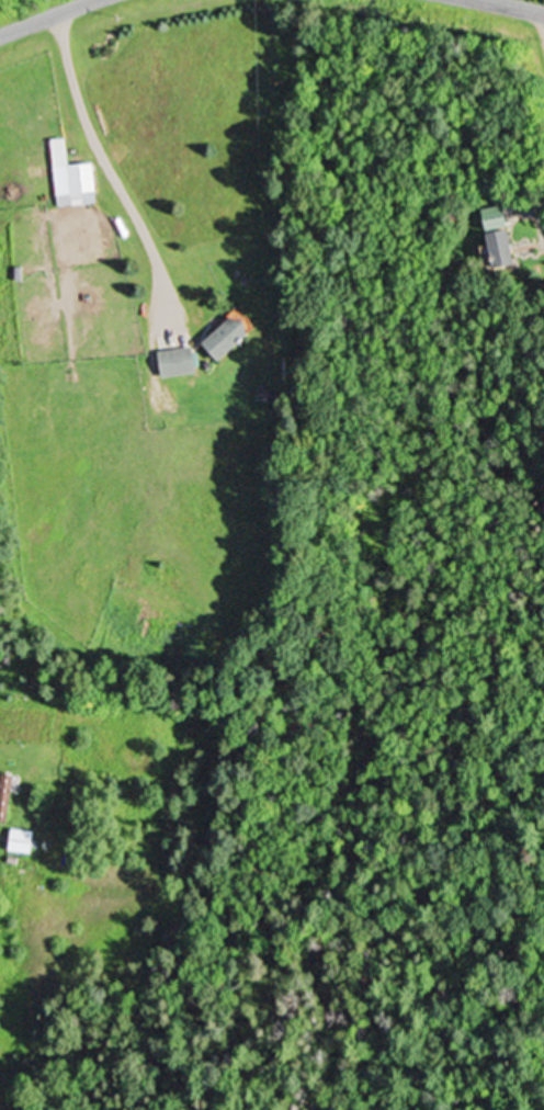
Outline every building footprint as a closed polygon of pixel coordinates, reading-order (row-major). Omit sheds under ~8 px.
[(58,164),(60,194),(103,191),(101,161),(58,164)] [(512,263),(498,204),(479,208),(493,267),(512,263)] [(226,359),(260,330),(245,312),(211,342),(226,359)] [(163,348),(164,373),(203,372),(203,347),(163,348)] [(38,854),(42,831),(18,826),(14,850),(38,854)]
